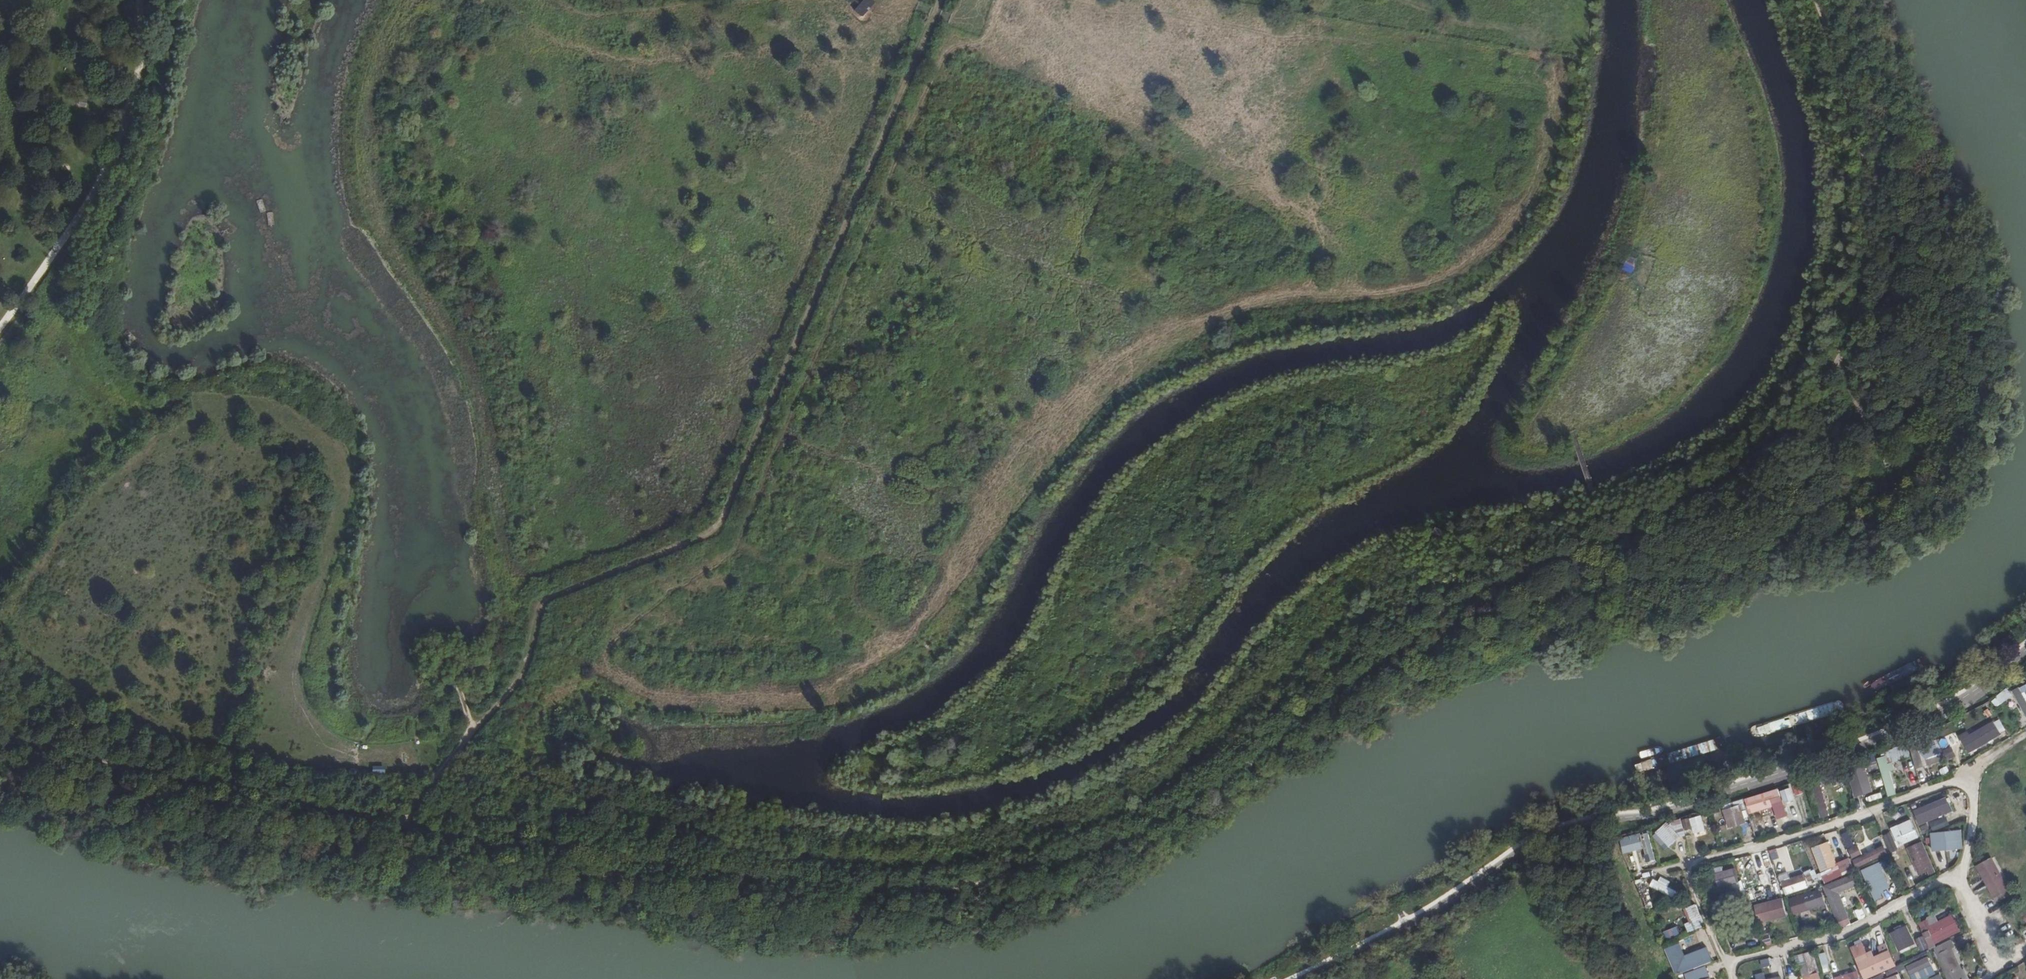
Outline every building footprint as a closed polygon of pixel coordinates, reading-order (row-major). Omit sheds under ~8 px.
[(854,10),(861,17),(875,2),(872,0),(863,0),(854,10)] [(2013,692),(2025,716),(2025,685),(2013,692)] [(2007,688),(1993,701),(1999,708),(2013,695),(2007,688)] [(1967,728),(1958,734),(1971,754),(2007,732),(1999,719),(1972,736),(1967,728)] [(1910,742),(1917,769),(1943,761),(1934,734),(1910,742)] [(1885,751),(1886,755),(1889,763),(1896,761),(1911,756),(1907,744),(1885,751)] [(1952,747),(1944,751),(1949,761),(1957,756),(1952,747)] [(1876,754),(1865,758),(1870,772),(1881,768),(1877,758),(1876,754)] [(1881,768),(1891,796),(1900,793),(1893,773),(1899,770),(1896,761),(1889,763),(1886,755),(1877,758),(1881,768)] [(1864,765),(1846,772),(1850,782),(1859,779),(1867,771),(1864,765)] [(1828,772),(1833,788),(1850,782),(1846,772),(1844,766),(1828,772)] [(1779,788),(1789,817),(1793,827),(1803,823),(1794,799),(1805,795),(1799,780),(1779,788)] [(1824,784),(1812,787),(1822,819),(1834,815),(1824,784)] [(1779,788),(1746,800),(1751,815),(1773,807),(1778,821),(1789,817),(1779,788)] [(1947,797),(1929,805),(1931,810),(1917,817),(1921,826),(1954,812),(1947,797)] [(1740,803),(1722,810),(1730,829),(1748,822),(1740,803)] [(1690,818),(1695,833),(1696,838),(1708,834),(1702,815),(1690,818)] [(1947,817),(1932,825),(1935,832),(1951,824),(1947,817)] [(1682,820),(1686,835),(1695,833),(1690,818),(1682,820)] [(1672,822),(1670,824),(1681,837),(1686,836),(1686,835),(1682,820),(1682,819),(1672,822)] [(1913,819),(1900,825),(1904,835),(1917,829),(1913,819)] [(1899,822),(1890,825),(1899,847),(1921,838),(1917,829),(1904,835),(1900,825),(1899,822)] [(1668,823),(1653,837),(1666,851),(1681,837),(1670,824),(1668,823)] [(1928,825),(1921,828),(1924,834),(1931,831),(1928,825)] [(1963,830),(1944,832),(1946,850),(1965,848),(1963,830)] [(1641,833),(1649,867),(1658,865),(1650,831),(1641,833)] [(1849,832),(1842,835),(1849,850),(1856,846),(1849,832)] [(1941,832),(1926,839),(1938,863),(1944,860),(1935,841),(1944,837),(1941,832)] [(1892,833),(1884,837),(1892,853),(1899,849),(1892,833)] [(1875,846),(1883,843),(1880,836),(1872,839),(1875,846)] [(1923,841),(1908,848),(1915,864),(1921,876),(1921,877),(1929,873),(1930,876),(1938,872),(1923,841)] [(1856,846),(1849,850),(1855,861),(1864,856),(1858,845),(1856,846)] [(1889,854),(1885,846),(1864,856),(1855,861),(1859,869),(1889,854)] [(1842,876),(1833,855),(1818,861),(1827,882),(1842,876)] [(1995,857),(1977,867),(1995,900),(2013,890),(1995,857)] [(1891,858),(1871,868),(1882,892),(1891,887),(1883,870),(1894,865),(1891,858)] [(1921,876),(1915,864),(1909,867),(1915,879),(1921,876)] [(1724,866),(1711,870),(1717,892),(1727,890),(1730,901),(1745,897),(1737,868),(1725,871),(1724,866)] [(1773,867),(1762,871),(1766,883),(1759,885),(1763,898),(1782,892),(1773,867)] [(1813,872),(1807,875),(1810,882),(1816,879),(1813,872)] [(1805,875),(1783,883),(1788,895),(1809,887),(1805,875)] [(1853,875),(1825,887),(1839,922),(1850,918),(1840,893),(1857,886),(1853,875)] [(1659,881),(1655,879),(1651,886),(1679,901),(1683,894),(1669,887),(1672,882),(1662,876),(1659,881)] [(1754,889),(1746,892),(1750,902),(1758,899),(1754,889)] [(1824,904),(1820,890),(1791,899),(1795,913),(1824,904)] [(1784,897),(1755,905),(1760,923),(1789,915),(1784,897)] [(1690,922),(1685,924),(1689,934),(1707,926),(1697,904),(1684,909),(1690,922)] [(1938,947),(1937,944),(1963,931),(1955,914),(1924,929),(1931,950),(1936,948),(1938,947)] [(1662,928),(1669,942),(1683,936),(1676,922),(1662,928)] [(1908,925),(1891,933),(1900,952),(1917,943),(1916,939),(1908,925)] [(1726,950),(1739,943),(1734,932),(1721,938),(1726,950)] [(1924,936),(1916,939),(1917,943),(1921,952),(1930,948),(1924,936)] [(1746,947),(1760,944),(1759,939),(1745,943),(1746,947)] [(1936,948),(1938,952),(1937,953),(1940,959),(1941,958),(1952,978),(1969,978),(1957,954),(1963,951),(1961,946),(1957,947),(1953,939),(1938,947),(1936,948)] [(1888,943),(1879,947),(1882,954),(1883,954),(1891,950),(1888,943)] [(1708,946),(1684,956),(1689,971),(1714,961),(1708,946)] [(1891,950),(1883,954),(1876,956),(1874,951),(1857,958),(1866,978),(1872,978),(1898,968),(1891,950)] [(1827,952),(1820,954),(1825,972),(1832,971),(1827,952)] [(1906,978),(1930,978),(1941,974),(1932,955),(1905,968),(1910,977),(1906,978)] [(1762,959),(1764,967),(1772,966),(1770,958),(1762,959)] [(1771,959),(1772,976),(1782,975),(1781,958),(1771,959)] [(1802,968),(1805,978),(1822,978),(1820,972),(1811,974),(1809,966),(1802,968)] [(1834,974),(1836,978),(1857,978),(1861,977),(1857,966),(1834,974)] [(1693,975),(1695,978),(1708,978),(1711,977),(1708,969),(1693,975)]
